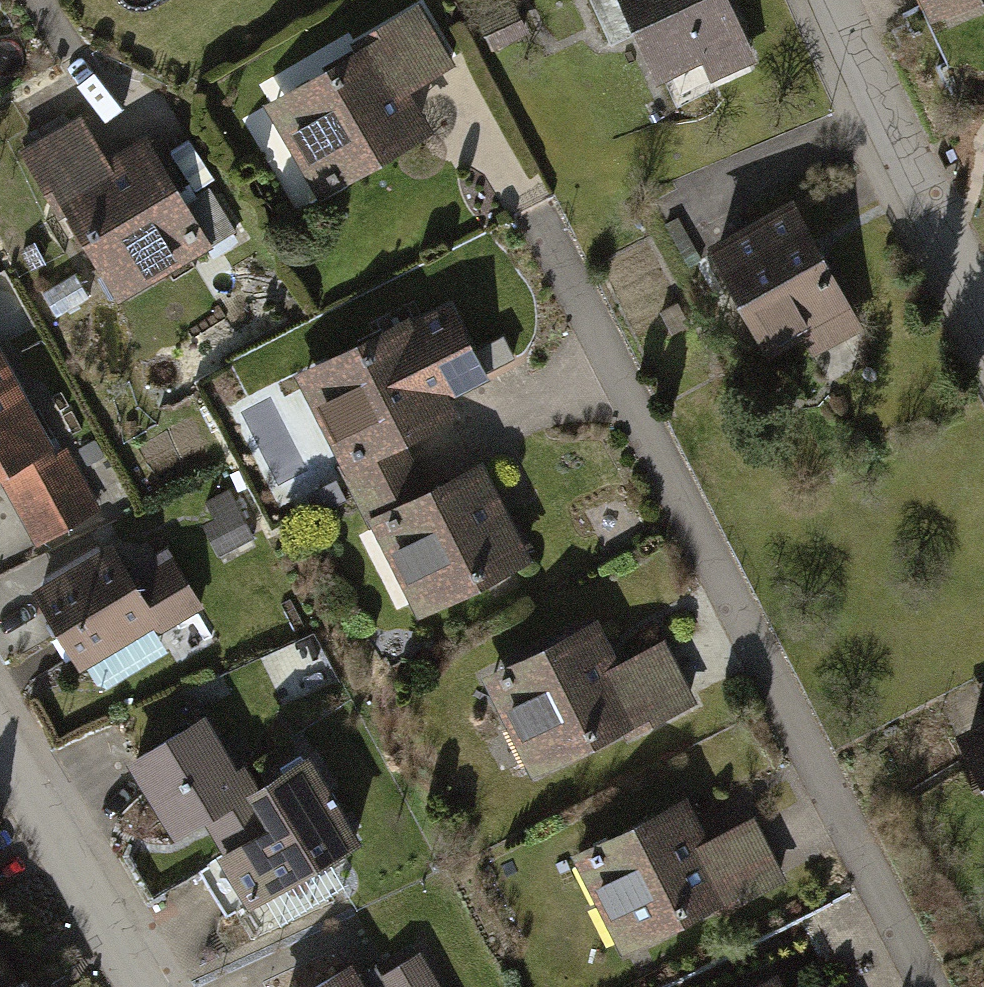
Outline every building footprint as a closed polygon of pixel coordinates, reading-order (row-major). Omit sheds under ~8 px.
[(452,59),(418,0),(266,86),(326,191),(435,129),(409,83),(452,59)] [(757,52),(735,0),(628,0),(658,69),(700,51),(710,73),(757,52)] [(928,21),(979,0),(919,0),(928,21)] [(109,150),(86,108),(26,141),(114,301),(213,246),(148,129),(109,150)] [(864,325),(794,196),(712,237),(763,348),(801,330),(816,351),(864,325)] [(406,306),(298,357),(421,614),(535,560),(484,455),(432,480),(408,430),(455,408),(448,394),(489,374),(452,297),(411,316),(406,306)] [(31,544),(94,509),(0,337),(0,488),(31,544)] [(117,539),(37,581),(83,669),(203,606),(166,537),(127,558),(117,539)] [(528,775),(697,698),(669,637),(617,661),(597,617),(480,671),(528,775)] [(203,710),(128,755),(181,843),(210,826),(225,853),(202,866),(232,915),(363,838),(307,744),(245,781),(203,710)] [(955,733),(983,793),(983,719),(955,733)] [(620,955),(783,882),(753,815),(705,836),(687,796),(572,848),(620,955)] [(0,945),(0,986),(41,986),(32,970),(18,978),(0,945)] [(345,962),(304,986),(448,986),(424,948),(361,986),(345,962)] [(777,969),(738,986),(785,986),(777,969)]
